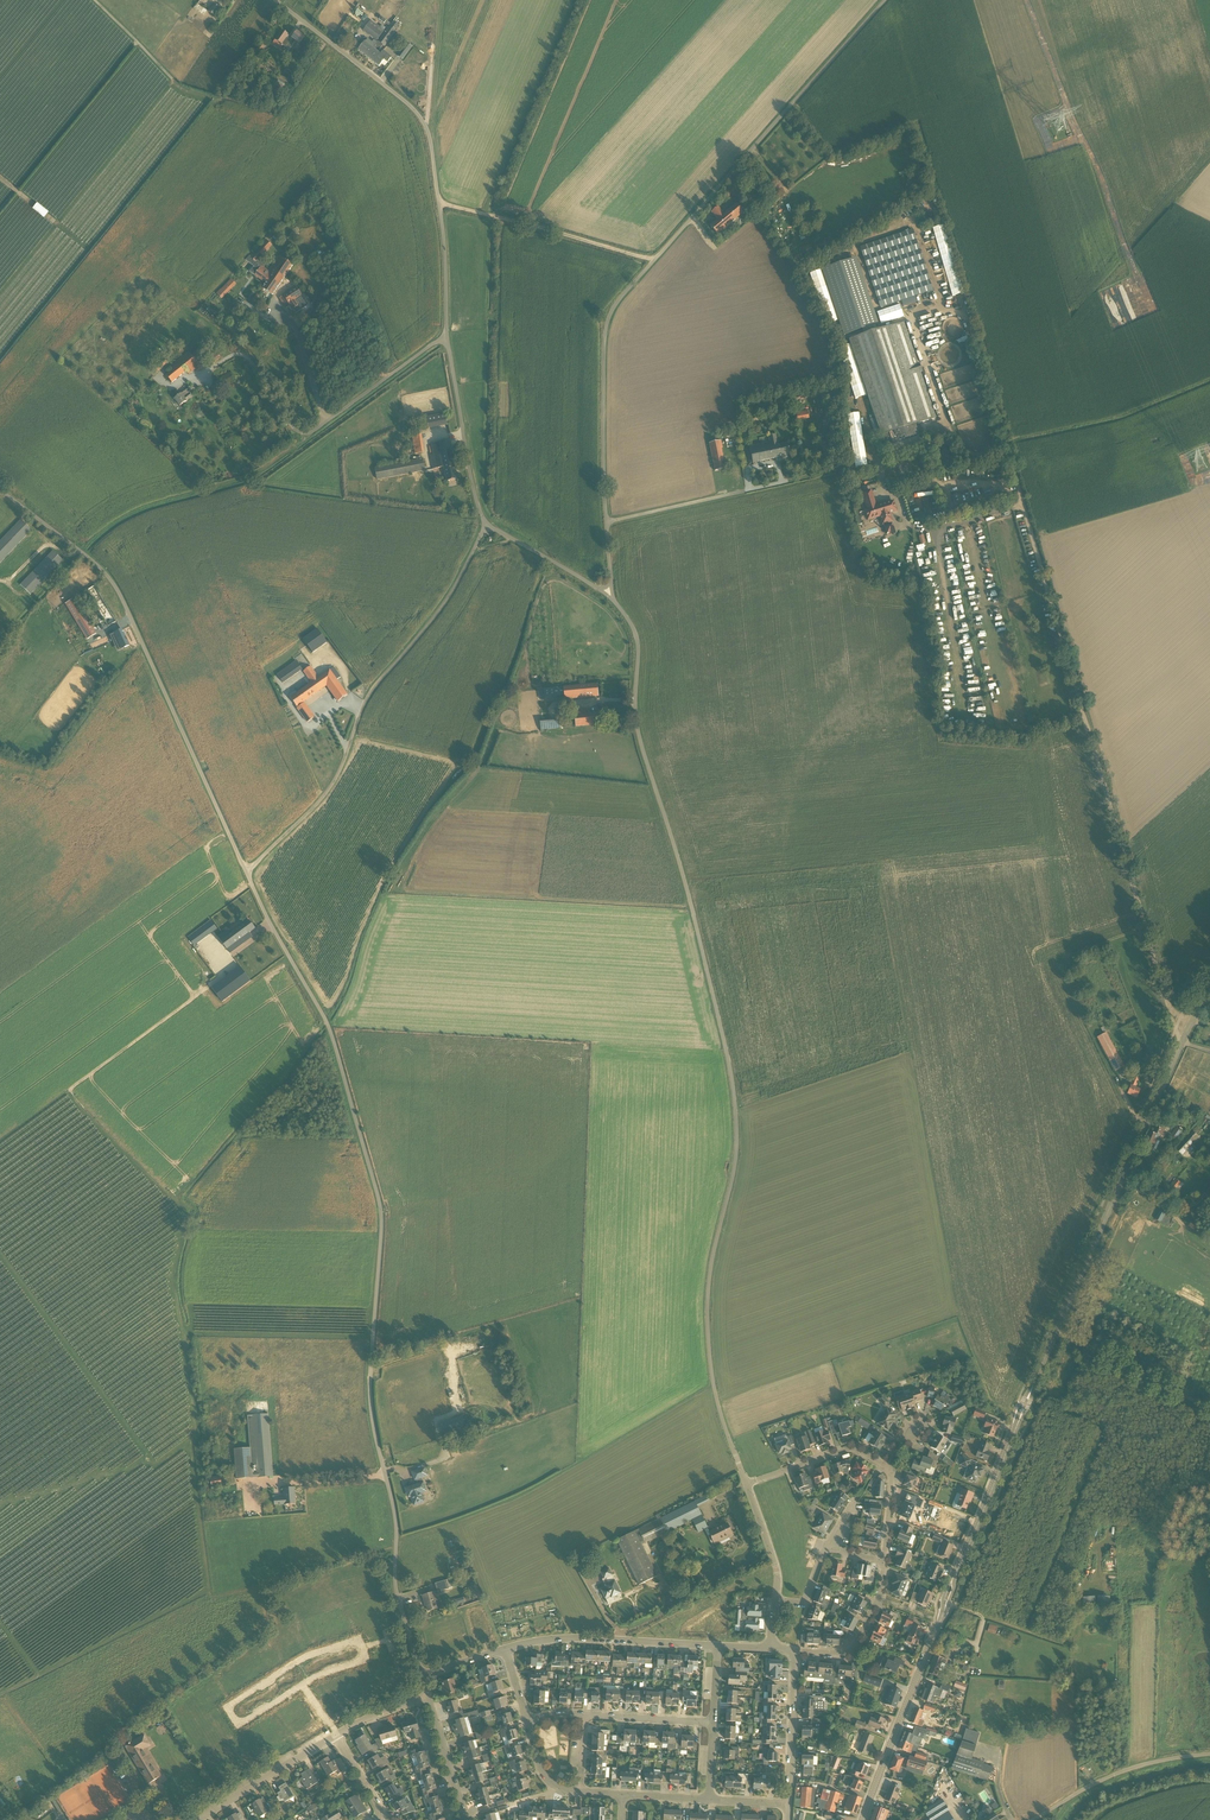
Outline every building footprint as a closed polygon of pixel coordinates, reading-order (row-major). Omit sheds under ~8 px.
[(216,17),(217,16),(221,9),(213,3),(207,11),(216,17)] [(193,8),(199,12),(204,16),(205,13),(201,10),(200,10),(195,6),(193,8)] [(377,40),(384,31),(371,21),(364,30),(377,40)] [(378,41),(383,46),(385,47),(396,31),(398,30),(400,26),(393,21),(378,41)] [(291,40),(287,38),(289,35),(282,30),(272,43),(279,49),(282,45),(286,48),(290,42),(293,45),(295,42),(299,45),(305,37),(297,32),(291,40)] [(259,55),(265,45),(263,44),(267,39),(266,38),(268,35),(265,33),(259,41),(253,51),(256,52),(254,54),(256,56),(258,54),(259,55)] [(375,45),(374,45),(367,39),(362,46),(358,44),(355,47),(366,56),(372,48),(373,48),(375,45)] [(378,52),(381,49),(375,45),(374,45),(375,45),(373,48),(372,48),(366,56),(374,63),(380,55),(381,55),(378,52)] [(404,46),(397,55),(402,60),(409,50),(404,46)] [(392,58),(384,51),(381,55),(380,55),(374,63),(379,67),(382,64),(385,66),(392,58)] [(185,114),(192,120),(203,106),(193,98),(190,101),(186,97),(182,102),(185,104),(182,108),(187,111),(185,114)] [(749,187),(755,182),(747,170),(741,175),(749,187)] [(723,192),(727,196),(729,197),(742,183),(741,182),(742,180),(738,176),(734,180),(723,192)] [(717,234),(742,213),(740,209),(745,204),(742,200),(725,215),(718,207),(712,212),(718,220),(711,226),(717,234)] [(913,230),(860,245),(878,308),(901,302),(903,311),(919,306),(917,298),(916,295),(931,291),(913,230)] [(250,256),(252,259),(256,262),(262,266),(263,267),(265,264),(259,259),(272,245),(266,239),(249,256),(250,256)] [(925,242),(927,251),(936,249),(934,240),(925,242)] [(794,245),(789,247),(792,254),(797,251),(794,245)] [(297,257),(305,262),(309,257),(302,251),(297,257)] [(795,273),(821,257),(818,253),(792,269),(795,273)] [(268,271),(263,267),(262,266),(255,275),(266,283),(262,288),(273,295),(293,265),(287,261),(289,258),(283,254),(281,256),(280,255),(271,268),(268,271)] [(822,270),(843,334),(862,328),(875,324),(878,323),(877,320),(857,258),(822,270)] [(226,294),(234,287),(233,286),(235,284),(231,279),(221,289),(226,294)] [(296,287),(283,295),(282,296),(292,310),(300,305),(296,300),(302,296),(296,287)] [(942,314),(926,320),(928,324),(944,318),(942,314)] [(886,446),(894,443),(901,441),(918,435),(918,434),(923,433),(920,425),(916,426),(915,424),(936,417),(921,371),(922,370),(920,362),(918,363),(904,321),(849,339),(881,436),(882,436),(886,446)] [(188,352),(181,358),(169,368),(171,370),(166,375),(172,383),(187,372),(189,375),(201,366),(198,362),(204,358),(199,351),(193,356),(188,352)] [(221,357),(217,353),(216,352),(215,351),(208,358),(213,364),(215,362),(221,357)] [(218,380),(221,387),(234,380),(231,373),(218,380)] [(189,388),(174,398),(179,406),(192,397),(188,392),(191,390),(189,388)] [(809,418),(808,410),(796,412),(798,421),(809,418)] [(445,413),(439,415),(426,417),(428,429),(447,425),(445,413)] [(424,453),(422,435),(407,437),(410,455),(424,453)] [(776,435),(769,436),(770,442),(749,446),(753,463),(790,455),(788,443),(778,446),(776,435)] [(458,479),(450,440),(431,444),(433,455),(430,455),(433,469),(444,467),(446,482),(458,479)] [(721,441),(709,443),(709,444),(715,471),(727,468),(725,461),(724,461),(721,448),(722,448),(721,441)] [(422,458),(375,468),(378,480),(425,471),(422,458)] [(911,474),(908,463),(897,466),(900,477),(911,474)] [(876,507),(871,491),(863,493),(868,510),(866,511),(868,519),(881,516),(887,535),(895,532),(889,513),(896,511),(894,502),(876,507)] [(857,525),(862,524),(860,517),(860,516),(858,509),(854,510),(856,517),(855,518),(857,525)] [(27,535),(32,530),(20,520),(0,541),(0,563),(27,535)] [(30,595),(63,560),(53,551),(20,585),(30,595)] [(86,591),(105,621),(108,626),(116,622),(94,586),(86,591)] [(92,627),(74,598),(65,604),(87,639),(96,634),(98,633),(94,626),(92,627)] [(129,645),(122,630),(110,635),(113,642),(118,639),(122,649),(129,645)] [(297,661),(277,674),(283,683),(303,670),(297,661)] [(319,678),(311,666),(304,671),(312,683),(291,698),(297,706),(327,686),(338,702),(347,695),(337,680),(341,677),(335,667),(319,678)] [(575,698),(591,697),(599,696),(598,684),(544,689),(545,699),(564,698),(564,699),(575,698)] [(297,708),(304,717),(308,722),(315,717),(304,703),(297,708)] [(575,715),(576,726),(601,724),(600,713),(591,714),(590,709),(575,710),(575,715)] [(540,720),(541,730),(561,728),(560,718),(540,720)] [(227,930),(218,937),(221,941),(227,949),(230,953),(244,944),(240,939),(249,933),(255,928),(249,920),(230,934),(227,930)] [(206,923),(187,938),(194,947),(213,932),(206,923)] [(225,1001),(229,997),(251,981),(240,967),(215,985),(212,988),(222,1002),(225,1001)] [(1115,1071),(1124,1066),(1127,1065),(1124,1061),(1122,1062),(1106,1032),(1097,1037),(1115,1071)] [(1136,1098),(1140,1090),(1136,1088),(1140,1079),(1133,1076),(1129,1086),(1131,1086),(1131,1087),(1128,1094),(1136,1098)] [(1160,1140),(1165,1129),(1157,1126),(1153,1133),(1150,1131),(1144,1145),(1153,1149),(1156,1150),(1160,1140)] [(1177,1128),(1173,1135),(1179,1139),(1183,1132),(1177,1128)] [(1201,1136),(1199,1134),(1194,1130),(1178,1149),(1185,1155),(1201,1136)] [(1141,1164),(1139,1167),(1146,1172),(1148,1170),(1141,1164)] [(1139,1168),(1135,1172),(1142,1178),(1146,1174),(1139,1168)] [(1176,1178),(1170,1186),(1175,1190),(1181,1182),(1176,1178)] [(1160,1211),(1155,1219),(1169,1227),(1173,1218),(1160,1211)] [(940,1396),(938,1395),(934,1392),(935,1388),(929,1387),(927,1397),(933,1398),(933,1397),(936,1398),(934,1400),(936,1401),(933,1406),(941,1411),(944,1406),(945,1407),(947,1404),(951,1406),(955,1399),(947,1394),(945,1398),(941,1395),(940,1396)] [(897,1404),(898,1404),(899,1407),(901,1406),(902,1410),(907,1409),(908,1410),(911,1409),(910,1407),(915,1406),(914,1402),(922,1399),(919,1390),(910,1393),(911,1395),(905,1397),(897,1399),(896,1400),(897,1401),(896,1401),(896,1402),(896,1404),(897,1404)] [(885,1407),(889,1403),(882,1395),(878,1399),(885,1407)] [(962,1403),(950,1410),(954,1417),(966,1410),(962,1403)] [(896,1414),(887,1409),(884,1413),(883,1413),(880,1413),(879,1416),(880,1420),(878,1424),(888,1430),(894,1421),(893,1420),(896,1414)] [(983,1419),(986,1413),(976,1409),(973,1416),(983,1419)] [(247,1416),(248,1416),(250,1448),(234,1449),(236,1479),(258,1477),(273,1476),(268,1414),(247,1416)] [(462,1416),(438,1422),(442,1433),(465,1427),(462,1416)] [(953,1428),(956,1418),(950,1417),(950,1419),(945,1417),(943,1425),(945,1425),(943,1432),(951,1435),(952,1428),(953,1428)] [(998,1429),(1000,1423),(988,1418),(984,1427),(987,1428),(985,1434),(993,1437),(997,1428),(998,1429)] [(860,1419),(859,1421),(868,1427),(870,1424),(860,1419)] [(835,1426),(833,1421),(828,1422),(832,1435),(836,1434),(838,1440),(847,1437),(847,1435),(851,1434),(849,1428),(851,1427),(851,1426),(849,1421),(838,1425),(835,1426)] [(882,1446),(884,1443),(886,1439),(881,1435),(884,1432),(874,1425),(871,1430),(875,1432),(873,1436),(871,1439),(869,1443),(880,1450),(882,1446)] [(801,1452),(811,1449),(809,1445),(814,1443),(810,1431),(805,1432),(806,1437),(797,1440),(801,1452)] [(831,1440),(828,1431),(824,1432),(823,1431),(815,1434),(819,1446),(825,1444),(825,1442),(831,1440)] [(776,1445),(779,1453),(782,1452),(783,1454),(789,1453),(788,1450),(791,1449),(790,1446),(794,1445),(791,1436),(786,1437),(786,1435),(774,1439),(776,1445)] [(947,1441),(939,1435),(936,1440),(935,1439),(933,1442),(934,1443),(931,1447),(940,1453),(947,1441)] [(961,1444),(963,1439),(952,1436),(951,1442),(961,1444)] [(988,1450),(990,1445),(982,1442),(980,1448),(979,1448),(976,1457),(987,1461),(990,1452),(986,1451),(987,1449),(988,1450)] [(935,1469),(939,1458),(930,1451),(927,1458),(923,1457),(921,1463),(914,1460),(911,1468),(925,1473),(927,1469),(930,1470),(931,1467),(935,1469)] [(981,1477),(983,1470),(969,1464),(971,1460),(963,1457),(960,1465),(967,1468),(963,1477),(969,1479),(969,1480),(969,1481),(972,1482),(973,1481),(976,1482),(978,1476),(981,1477)] [(848,1474),(849,1469),(850,1461),(846,1460),(840,1462),(840,1463),(832,1466),(835,1474),(843,1472),(844,1473),(848,1474)] [(861,1465),(857,1463),(853,1469),(858,1472),(854,1479),(861,1483),(865,1477),(868,1472),(865,1470),(867,1467),(861,1464),(861,1465)] [(816,1484),(821,1482),(821,1481),(829,1478),(827,1472),(828,1471),(827,1469),(826,1469),(825,1467),(819,1469),(819,1471),(813,1473),(816,1484)] [(415,1480),(416,1479),(422,1478),(428,1475),(425,1468),(412,1472),(415,1480)] [(913,1488),(916,1479),(917,1475),(905,1471),(903,1476),(907,1477),(904,1485),(913,1488)] [(212,1487),(236,1484),(234,1474),(221,1476),(210,1477),(212,1487)] [(806,1478),(805,1474),(799,1475),(800,1476),(794,1478),(796,1484),(797,1484),(799,1489),(803,1487),(805,1491),(814,1488),(810,1477),(806,1478)] [(884,1481),(884,1478),(884,1477),(883,1476),(882,1475),(880,1475),(879,1476),(878,1478),(878,1480),(876,1479),(873,1478),(868,1485),(872,1488),(874,1486),(877,1486),(875,1497),(883,1498),(885,1483),(884,1483),(884,1481)] [(424,1482),(423,1482),(418,1484),(406,1488),(408,1495),(410,1494),(414,1505),(424,1502),(421,1493),(427,1491),(424,1482)] [(285,1504),(295,1504),(294,1496),(295,1496),(294,1488),(284,1488),(284,1497),(275,1498),(275,1505),(285,1504)] [(971,1502),(974,1494),(962,1489),(960,1494),(961,1495),(958,1501),(955,1499),(952,1506),(953,1507),(960,1510),(961,1507),(966,1509),(969,1502),(971,1502)] [(845,1500),(848,1496),(842,1492),(839,1497),(837,1496),(830,1507),(838,1512),(845,1501),(845,1500)] [(708,1528),(697,1506),(710,1500),(708,1495),(695,1502),(661,1518),(659,1514),(656,1516),(658,1520),(635,1531),(641,1544),(692,1519),(699,1532),(708,1528)] [(922,1508),(925,1501),(914,1496),(911,1504),(906,1502),(904,1507),(903,1507),(901,1511),(902,1512),(900,1516),(910,1520),(915,1506),(922,1508)] [(880,1516),(881,1506),(876,1505),(876,1501),(870,1500),(869,1509),(870,1509),(870,1515),(880,1516)] [(943,1510),(940,1518),(948,1521),(951,1514),(943,1510)] [(824,1535),(833,1520),(823,1514),(813,1528),(824,1535)] [(952,1519),(946,1535),(956,1539),(962,1523),(952,1519)] [(874,1532),(876,1526),(867,1523),(865,1529),(867,1529),(865,1538),(863,1547),(876,1549),(876,1547),(877,1547),(877,1546),(878,1543),(877,1542),(877,1540),(871,1539),(874,1532)] [(720,1542),(728,1538),(733,1535),(728,1524),(709,1533),(714,1542),(711,1543),(714,1548),(721,1544),(720,1542)] [(911,1534),(913,1529),(905,1526),(902,1533),(900,1532),(897,1539),(903,1541),(903,1542),(908,1544),(912,1535),(912,1534),(911,1534)] [(639,1585),(657,1576),(641,1544),(635,1531),(617,1540),(639,1585)] [(948,1558),(953,1546),(941,1541),(942,1538),(934,1534),(932,1540),(940,1543),(936,1554),(939,1555),(942,1556),(942,1557),(944,1558),(945,1557),(948,1558)] [(660,1550),(667,1547),(664,1542),(657,1545),(660,1550)] [(905,1570),(912,1554),(899,1548),(895,1556),(900,1558),(899,1560),(898,1560),(896,1565),(905,1570)] [(843,1581),(845,1570),(841,1570),(841,1567),(840,1567),(840,1565),(834,1564),(832,1576),(838,1577),(838,1580),(843,1581)] [(941,1574),(944,1569),(932,1564),(926,1577),(937,1581),(940,1574),(941,1574)] [(863,1576),(865,1566),(858,1565),(857,1571),(853,1571),(854,1568),(853,1568),(851,1578),(859,1580),(859,1575),(863,1576)] [(874,1575),(870,1574),(872,1567),(865,1566),(863,1576),(867,1577),(866,1581),(873,1582),(875,1572),(874,1572),(874,1575)] [(604,1579),(612,1576),(613,1575),(609,1568),(600,1572),(604,1579)] [(901,1597),(908,1580),(902,1577),(895,1574),(893,1579),(894,1580),(892,1584),(895,1585),(894,1588),(894,1587),(891,1593),(901,1597)] [(452,1587),(450,1579),(446,1580),(435,1583),(438,1592),(449,1589),(452,1587)] [(615,1580),(614,1580),(605,1585),(606,1588),(602,1591),(608,1603),(615,1600),(613,1597),(621,1593),(615,1580)] [(829,1597),(831,1591),(823,1588),(821,1591),(818,1590),(816,1596),(825,1599),(826,1596),(829,1597)] [(931,1599),(933,1594),(923,1589),(920,1598),(917,1597),(918,1594),(913,1592),(911,1600),(915,1602),(915,1601),(918,1603),(926,1607),(930,1598),(931,1599)] [(441,1602),(439,1598),(436,1599),(434,1592),(422,1595),(425,1603),(426,1603),(428,1611),(437,1608),(442,1607),(441,1602)] [(864,1601),(865,1598),(859,1595),(857,1598),(854,1596),(851,1602),(864,1608),(867,1603),(864,1601)] [(826,1610),(829,1601),(825,1599),(816,1596),(814,1602),(817,1603),(816,1606),(823,1609),(826,1610)] [(1083,1605),(1095,1605),(1094,1596),(1083,1597),(1083,1605)] [(1108,1605),(1109,1596),(1096,1596),(1096,1605),(1108,1605)] [(682,1606),(689,1602),(687,1598),(679,1602),(682,1606)] [(847,1611),(850,1612),(856,1615),(858,1612),(861,1614),(864,1608),(851,1602),(850,1605),(847,1611)] [(748,1607),(748,1614),(747,1616),(761,1617),(762,1608),(758,1608),(758,1606),(752,1606),(752,1607),(748,1607)] [(826,1610),(823,1609),(816,1606),(815,1609),(811,1608),(809,1614),(807,1619),(817,1620),(820,1611),(822,1612),(823,1609),(826,1610)] [(894,1622),(897,1615),(891,1611),(889,1615),(883,1612),(881,1616),(882,1616),(879,1622),(889,1627),(892,1621),(894,1622)] [(855,1626),(858,1620),(855,1619),(856,1615),(850,1612),(848,1615),(850,1616),(847,1622),(855,1626)] [(370,1615),(361,1618),(366,1632),(375,1629),(370,1615)] [(353,1616),(345,1618),(350,1633),(358,1630),(353,1616)] [(759,1622),(747,1621),(746,1629),(759,1630),(759,1622)] [(853,1632),(855,1626),(847,1622),(844,1627),(843,1626),(841,1630),(842,1632),(844,1634),(846,1637),(848,1633),(849,1630),(853,1632)] [(319,1632),(316,1633),(317,1636),(320,1636),(322,1643),(330,1640),(325,1624),(317,1627),(319,1632)] [(989,1624),(987,1632),(995,1634),(998,1627),(989,1624)] [(889,1631),(877,1625),(875,1629),(873,1633),(870,1639),(880,1644),(883,1646),(886,1639),(885,1639),(889,1631)] [(918,1636),(921,1628),(914,1625),(911,1633),(910,1633),(906,1642),(911,1644),(912,1643),(917,1645),(920,1637),(918,1636)] [(813,1644),(814,1634),(813,1634),(814,1630),(814,1629),(802,1629),(801,1639),(807,1639),(807,1643),(813,1644)] [(833,1635),(833,1632),(827,1632),(827,1633),(823,1633),(823,1640),(827,1641),(826,1644),(833,1645),(833,1635)] [(820,1634),(819,1634),(814,1634),(813,1644),(819,1644),(819,1640),(823,1640),(823,1633),(820,1633),(820,1634)] [(846,1637),(844,1634),(842,1636),(833,1635),(833,1645),(839,1645),(839,1639),(843,1639),(846,1637)] [(957,1648),(960,1641),(953,1639),(950,1646),(957,1648)] [(970,1657),(972,1650),(967,1648),(964,1655),(970,1657)] [(587,1661),(587,1651),(586,1651),(586,1653),(580,1653),(578,1672),(580,1672),(581,1665),(586,1665),(586,1661),(587,1661)] [(595,1661),(595,1651),(587,1651),(587,1661),(595,1661)] [(602,1662),(603,1652),(595,1651),(595,1661),(602,1662)] [(563,1666),(564,1653),(556,1652),(556,1662),(560,1662),(560,1666),(563,1666)] [(578,1672),(580,1653),(572,1652),(572,1656),(569,1656),(568,1665),(571,1665),(571,1668),(576,1669),(575,1676),(578,1676),(578,1672)] [(610,1662),(611,1652),(603,1652),(602,1662),(610,1662)] [(270,1653),(266,1656),(272,1665),(276,1662),(270,1653)] [(542,1667),(543,1655),(534,1655),(533,1659),(526,1658),(526,1666),(537,1667),(536,1669),(539,1670),(540,1669),(541,1668),(542,1667)] [(654,1668),(657,1668),(657,1669),(664,1670),(664,1669),(664,1666),(664,1661),(665,1655),(658,1655),(658,1661),(654,1661),(654,1668)] [(941,1678),(948,1660),(935,1655),(928,1673),(941,1678)] [(390,1656),(375,1661),(378,1670),(393,1665),(390,1656)] [(674,1666),(675,1656),(668,1656),(668,1661),(664,1661),(664,1666),(664,1669),(667,1669),(667,1666),(674,1666)] [(684,1672),(684,1663),(681,1663),(681,1656),(675,1656),(674,1666),(680,1667),(680,1672),(680,1674),(681,1674),(681,1675),(683,1675),(683,1672),(684,1672)] [(698,1667),(698,1657),(689,1657),(688,1664),(684,1663),(684,1672),(692,1673),(693,1670),(697,1670),(698,1667)] [(963,1665),(965,1661),(955,1657),(953,1662),(963,1665)] [(902,1668),(905,1662),(895,1658),(894,1662),(888,1660),(887,1664),(883,1662),(881,1668),(884,1669),(896,1674),(899,1667),(902,1668)] [(257,1659),(250,1663),(259,1678),(266,1673),(262,1667),(264,1665),(262,1662),(260,1664),(257,1659)] [(749,1673),(749,1665),(744,1665),(744,1660),(734,1659),(733,1667),(736,1668),(736,1672),(749,1673)] [(399,1660),(394,1661),(397,1673),(403,1671),(399,1660)] [(782,1661),(770,1661),(770,1671),(771,1671),(771,1678),(779,1679),(780,1672),(781,1672),(782,1671),(782,1669),(782,1661)] [(480,1676),(482,1683),(490,1680),(489,1676),(495,1674),(493,1665),(489,1666),(488,1663),(481,1665),(482,1668),(484,1675),(480,1676)] [(814,1673),(815,1665),(816,1663),(809,1663),(808,1668),(805,1668),(804,1677),(814,1678),(814,1673)] [(825,1674),(826,1664),(819,1664),(819,1668),(815,1667),(816,1665),(815,1665),(814,1673),(814,1678),(824,1679),(825,1674)] [(825,1674),(824,1679),(834,1680),(835,1678),(834,1678),(835,1669),(832,1669),(832,1665),(826,1664),(825,1674)] [(838,1680),(844,1681),(845,1676),(846,1667),(839,1666),(839,1670),(835,1669),(836,1668),(835,1668),(835,1669),(834,1678),(835,1678),(838,1679),(838,1680)] [(370,1667),(361,1670),(363,1677),(361,1677),(362,1681),(364,1680),(366,1685),(375,1682),(370,1667)] [(845,1676),(844,1681),(851,1682),(851,1680),(854,1680),(855,1671),(852,1671),(852,1667),(846,1667),(845,1676)] [(546,1672),(535,1671),(535,1673),(529,1673),(529,1680),(531,1680),(531,1685),(540,1685),(541,1681),(547,1681),(547,1678),(553,1678),(553,1673),(553,1672),(552,1672),(551,1672),(550,1672),(546,1672)] [(749,1673),(736,1672),(736,1676),(729,1675),(729,1684),(739,1685),(739,1680),(746,1681),(747,1675),(753,1675),(753,1673),(749,1673)] [(883,1679),(877,1677),(866,1673),(863,1681),(880,1687),(883,1679)] [(233,1674),(225,1679),(234,1693),(242,1688),(233,1674)] [(336,1685),(325,1689),(326,1693),(338,1689),(339,1694),(347,1692),(342,1676),(334,1678),(336,1685)] [(353,1677),(349,1678),(353,1690),(358,1689),(353,1677)] [(444,1696),(455,1693),(453,1685),(455,1685),(454,1679),(442,1682),(445,1690),(442,1691),(444,1696)] [(956,1680),(953,1686),(964,1691),(967,1685),(956,1680)] [(490,1698),(499,1695),(498,1691),(503,1689),(501,1681),(491,1684),(493,1691),(488,1692),(490,1698)] [(778,1693),(778,1686),(772,1685),(773,1682),(765,1682),(765,1685),(766,1685),(766,1688),(768,1688),(768,1692),(778,1693)] [(948,1692),(950,1687),(942,1684),(940,1689),(929,1685),(926,1691),(925,1691),(922,1699),(931,1702),(934,1696),(940,1698),(943,1691),(948,1692)] [(683,1693),(677,1692),(678,1685),(677,1685),(673,1685),(673,1694),(672,1705),(679,1706),(679,1700),(683,1700),(683,1693)] [(222,1686),(218,1688),(223,1696),(226,1693),(222,1686)] [(902,1691),(888,1686),(885,1694),(889,1696),(886,1704),(896,1708),(902,1691)] [(548,1692),(548,1691),(549,1688),(541,1688),(541,1691),(535,1691),(534,1704),(545,1705),(545,1702),(548,1702),(549,1692),(548,1692)] [(588,1698),(588,1690),(581,1690),(581,1688),(575,1688),(575,1702),(583,1702),(584,1698),(588,1698)] [(599,1703),(599,1693),(599,1688),(595,1688),(588,1688),(588,1690),(588,1698),(591,1698),(591,1703),(599,1703)] [(613,1702),(613,1690),(607,1689),(607,1688),(603,1688),(603,1695),(606,1696),(606,1701),(613,1702)] [(643,1698),(643,1690),(643,1688),(640,1688),(640,1692),(633,1691),(632,1703),(639,1703),(639,1698),(643,1698)] [(652,1704),(653,1693),(653,1688),(646,1688),(643,1688),(643,1690),(643,1698),(646,1698),(646,1704),(652,1704)] [(696,1707),(696,1696),(697,1692),(690,1691),(686,1691),(686,1688),(683,1688),(683,1693),(683,1700),(682,1702),(687,1702),(687,1706),(696,1707)] [(556,1698),(556,1703),(560,1703),(567,1704),(567,1699),(571,1699),(571,1693),(572,1690),(560,1689),(560,1693),(560,1698),(558,1698),(559,1692),(557,1692),(557,1694),(556,1698)] [(623,1697),(623,1689),(620,1689),(620,1690),(613,1690),(613,1702),(619,1702),(619,1696),(623,1697)] [(632,1703),(633,1691),(627,1691),(627,1689),(623,1689),(623,1697),(626,1697),(626,1703),(632,1703)] [(209,1691),(202,1695),(211,1708),(218,1704),(209,1691)] [(663,1699),(663,1691),(660,1691),(659,1693),(653,1693),(652,1704),(659,1705),(659,1699),(663,1699)] [(673,1694),(666,1693),(666,1692),(663,1691),(663,1699),(666,1699),(666,1705),(672,1705),(673,1694)] [(777,1700),(778,1693),(768,1692),(768,1699),(764,1699),(764,1702),(772,1703),(772,1699),(777,1700)] [(458,1712),(457,1708),(459,1707),(458,1703),(459,1703),(457,1696),(451,1698),(452,1701),(448,1703),(450,1707),(447,1707),(449,1714),(458,1712),(459,1716),(463,1714),(462,1710),(458,1712)] [(821,1701),(821,1697),(807,1696),(807,1700),(806,1700),(806,1709),(803,1709),(803,1710),(813,1710),(815,1710),(824,1710),(824,1701),(821,1701)] [(299,1697),(291,1702),(299,1715),(304,1712),(306,1714),(308,1712),(307,1710),(299,1697)] [(497,1709),(507,1706),(505,1703),(507,1702),(506,1697),(494,1700),(497,1709)] [(772,1703),(764,1702),(764,1706),(768,1706),(767,1713),(777,1713),(777,1711),(780,1711),(780,1707),(772,1706),(772,1703)] [(933,1712),(935,1708),(925,1704),(923,1708),(933,1712)] [(922,1727),(924,1721),(924,1720),(920,1719),(923,1711),(915,1708),(910,1722),(922,1727)] [(285,1709),(280,1712),(286,1720),(291,1717),(285,1709)] [(469,1719),(479,1716),(478,1710),(467,1713),(469,1719)] [(821,1723),(821,1719),(812,1719),(813,1710),(803,1710),(803,1718),(811,1719),(811,1723),(821,1723)] [(505,1715),(504,1711),(496,1714),(498,1721),(503,1720),(504,1725),(499,1726),(500,1730),(510,1727),(509,1724),(513,1722),(510,1713),(505,1715)] [(777,1720),(777,1713),(767,1713),(767,1717),(767,1720),(763,1720),(763,1723),(771,1724),(771,1720),(777,1720)] [(883,1724),(885,1719),(876,1715),(874,1719),(871,1718),(868,1725),(879,1730),(881,1723),(883,1724)] [(269,1716),(256,1724),(261,1733),(273,1725),(275,1728),(281,1724),(278,1718),(273,1722),(269,1716)] [(421,1737),(418,1729),(415,1718),(411,1719),(411,1721),(403,1724),(405,1733),(409,1732),(412,1739),(421,1737)] [(454,1730),(467,1726),(464,1718),(456,1721),(457,1724),(453,1725),(454,1730)] [(864,1730),(866,1725),(866,1724),(864,1723),(857,1721),(855,1727),(864,1730)] [(776,1734),(776,1727),(771,1727),(771,1724),(763,1723),(763,1734),(767,1734),(776,1734)] [(820,1728),(821,1723),(811,1723),(811,1727),(803,1727),(802,1740),(803,1739),(808,1739),(808,1737),(811,1737),(812,1731),(818,1731),(819,1728),(820,1728)] [(377,1743),(380,1748),(384,1747),(382,1740),(383,1740),(391,1738),(392,1741),(398,1740),(397,1736),(394,1726),(385,1729),(384,1727),(378,1729),(381,1738),(375,1740),(377,1743)] [(469,1734),(467,1726),(454,1730),(456,1735),(460,1734),(461,1737),(469,1734)] [(513,1730),(512,1726),(510,1727),(500,1730),(503,1738),(507,1736),(508,1741),(518,1738),(515,1730),(513,1730)] [(966,1729),(962,1741),(957,1754),(971,1760),(976,1746),(980,1733),(966,1729)] [(610,1740),(610,1730),(600,1730),(599,1733),(593,1733),(593,1739),(605,1740),(608,1740),(610,1740)] [(630,1742),(630,1730),(624,1730),(624,1736),(621,1736),(620,1744),(624,1744),(624,1741),(630,1742)] [(639,1745),(640,1737),(636,1737),(636,1731),(630,1730),(630,1742),(630,1747),(629,1747),(635,1747),(636,1744),(639,1745)] [(649,1743),(650,1732),(644,1731),(643,1737),(640,1737),(639,1745),(643,1745),(643,1747),(649,1747),(649,1743)] [(659,1746),(659,1738),(655,1738),(656,1732),(650,1732),(649,1743),(655,1743),(655,1746),(659,1746)] [(668,1744),(669,1733),(663,1732),(663,1738),(659,1738),(659,1746),(662,1746),(662,1744),(668,1744)] [(905,1732),(901,1740),(914,1745),(919,1747),(921,1743),(920,1742),(916,1741),(917,1737),(905,1732)] [(243,1733),(229,1742),(234,1750),(248,1741),(248,1740),(249,1739),(247,1736),(246,1737),(243,1733)] [(678,1747),(678,1739),(675,1739),(675,1733),(669,1733),(668,1744),(668,1749),(676,1749),(677,1749),(678,1747)] [(745,1736),(746,1734),(743,1734),(739,1734),(735,1733),(726,1733),(725,1739),(732,1739),(732,1742),(738,1743),(739,1736),(745,1736)] [(858,1751),(867,1754),(868,1754),(869,1750),(874,1737),(865,1733),(865,1734),(862,1741),(860,1746),(858,1751)] [(126,1746),(149,1783),(161,1775),(144,1748),(151,1744),(144,1734),(126,1746)] [(779,1741),(779,1737),(776,1737),(776,1734),(767,1734),(763,1734),(762,1744),(770,1744),(770,1741),(779,1741)] [(256,1735),(251,1738),(256,1744),(260,1741),(256,1735)] [(372,1746),(365,1735),(356,1740),(360,1747),(359,1748),(363,1755),(369,1751),(371,1755),(376,1752),(378,1751),(377,1750),(380,1748),(380,1749),(381,1749),(380,1748),(377,1743),(374,1745),(374,1744),(372,1746)] [(687,1747),(688,1736),(682,1736),(682,1742),(678,1742),(678,1739),(678,1747),(677,1749),(681,1749),(681,1751),(687,1751),(687,1747)] [(697,1750),(697,1743),(694,1743),(694,1736),(688,1736),(687,1747),(693,1748),(693,1750),(697,1750)] [(828,1752),(830,1742),(821,1740),(819,1750),(828,1752)] [(911,1753),(913,1748),(914,1745),(901,1740),(898,1748),(911,1753)] [(475,1749),(473,1741),(465,1743),(466,1747),(461,1748),(463,1753),(475,1749)] [(514,1743),(509,1745),(505,1746),(504,1746),(507,1754),(512,1753),(513,1757),(523,1754),(520,1746),(515,1747),(514,1743)] [(607,1756),(607,1746),(604,1746),(593,1745),(592,1751),(599,1751),(599,1755),(607,1756)] [(739,1756),(739,1748),(729,1747),(729,1751),(725,1751),(724,1759),(735,1759),(735,1755),(739,1756)] [(478,1757),(477,1753),(481,1752),(479,1748),(475,1749),(463,1753),(464,1758),(469,1756),(470,1760),(478,1757)] [(419,1753),(418,1749),(419,1749),(410,1752),(412,1759),(416,1757),(418,1762),(427,1759),(425,1751),(419,1753)] [(778,1761),(778,1753),(774,1753),(774,1749),(764,1749),(764,1757),(768,1757),(767,1761),(778,1761)] [(816,1757),(816,1753),(804,1750),(804,1756),(802,1756),(802,1765),(813,1765),(813,1757),(816,1757)] [(925,1761),(927,1755),(916,1752),(915,1757),(925,1761)] [(979,1778),(983,1765),(984,1764),(971,1760),(957,1754),(951,1769),(979,1778)] [(380,1759),(378,1755),(373,1758),(368,1761),(373,1769),(379,1765),(381,1768),(389,1763),(385,1756),(380,1759)] [(606,1763),(607,1756),(599,1755),(598,1759),(592,1759),(592,1766),(602,1767),(603,1763),(606,1763)] [(900,1767),(901,1764),(903,1759),(895,1756),(893,1761),(890,1769),(899,1773),(899,1772),(900,1773),(901,1772),(902,1770),(902,1768),(900,1767)] [(333,1765),(328,1757),(320,1762),(329,1776),(336,1771),(338,1774),(342,1772),(335,1760),(334,1760),(336,1762),(333,1765)] [(834,1757),(830,1767),(836,1769),(840,1760),(834,1757)] [(923,1771),(924,1771),(927,1762),(910,1757),(907,1766),(923,1771)] [(424,1772),(423,1768),(430,1766),(427,1759),(418,1762),(419,1766),(415,1767),(417,1774),(426,1771),(424,1772)] [(521,1763),(520,1759),(509,1762),(511,1770),(516,1769),(517,1773),(527,1770),(525,1761),(521,1763)] [(470,1776),(482,1772),(480,1764),(472,1767),(473,1770),(468,1771),(470,1776)] [(865,1775),(868,1767),(859,1764),(856,1771),(852,1770),(851,1773),(858,1776),(860,1773),(865,1775)] [(992,1776),(994,1768),(983,1765),(979,1778),(988,1781),(989,1775),(992,1776)] [(606,1767),(602,1767),(592,1766),(591,1774),(595,1775),(595,1778),(606,1779),(606,1775),(606,1767)] [(389,1783),(396,1779),(390,1767),(377,1775),(382,1783),(387,1780),(389,1783)] [(629,1773),(630,1768),(629,1768),(629,1773),(623,1772),(623,1770),(617,1769),(616,1779),(616,1780),(617,1780),(617,1778),(621,1779),(621,1781),(629,1782),(629,1773)] [(641,1781),(642,1771),(642,1769),(630,1768),(629,1773),(629,1782),(636,1782),(636,1779),(641,1780),(641,1781)] [(315,1778),(310,1769),(302,1773),(304,1777),(300,1779),(307,1789),(318,1782),(320,1786),(324,1783),(319,1776),(315,1778)] [(666,1782),(667,1769),(666,1769),(666,1772),(660,1772),(660,1774),(654,1774),(654,1783),(661,1784),(661,1781),(666,1781),(666,1782)] [(667,1769),(666,1782),(666,1781),(671,1782),(671,1784),(678,1785),(679,1775),(673,1775),(673,1769),(667,1769)] [(425,1776),(424,1772),(426,1771),(417,1774),(419,1781),(423,1780),(424,1784),(434,1781),(432,1774),(425,1776)] [(654,1783),(654,1774),(648,1774),(648,1771),(642,1771),(641,1781),(641,1780),(646,1780),(646,1783),(654,1783)] [(485,1781),(485,1780),(482,1772),(470,1776),(471,1781),(475,1780),(476,1783),(485,1781)] [(134,1792),(139,1789),(143,1787),(134,1773),(125,1778),(127,1781),(132,1788),(134,1792)] [(679,1775),(678,1785),(686,1785),(686,1782),(690,1783),(690,1784),(691,1784),(691,1773),(685,1773),(685,1776),(679,1775)] [(733,1788),(734,1777),(730,1777),(730,1773),(722,1773),(722,1783),(726,1783),(725,1787),(733,1788)] [(741,1784),(745,1784),(745,1780),(748,1780),(748,1774),(738,1774),(738,1778),(734,1777),(733,1788),(741,1788),(741,1784)] [(754,1789),(761,1789),(762,1779),(762,1775),(748,1774),(748,1780),(750,1781),(750,1785),(754,1785),(754,1789)] [(773,1786),(774,1776),(766,1775),(766,1779),(762,1779),(761,1789),(769,1790),(770,1786),(773,1786)] [(521,1780),(520,1776),(511,1779),(513,1787),(517,1786),(519,1791),(528,1788),(526,1779),(521,1780)] [(854,1780),(850,1778),(847,1786),(859,1791),(862,1783),(854,1780)] [(431,1794),(430,1791),(436,1789),(434,1781),(424,1784),(426,1788),(422,1789),(424,1797),(433,1794),(431,1794)] [(283,1799),(285,1802),(294,1796),(286,1783),(279,1787),(281,1791),(277,1793),(279,1796),(277,1798),(279,1801),(283,1799)] [(397,1790),(394,1785),(386,1789),(391,1797),(396,1794),(398,1797),(404,1793),(401,1788),(397,1790)] [(895,1803),(900,1790),(890,1786),(891,1786),(888,1793),(887,1793),(885,1800),(895,1803)] [(812,1789),(812,1788),(802,1787),(800,1807),(810,1808),(812,1789)] [(477,1800),(489,1796),(487,1788),(479,1790),(480,1793),(475,1795),(477,1800)] [(840,1794),(840,1793),(830,1790),(830,1791),(827,1801),(825,1809),(834,1812),(839,1799),(840,1794)] [(432,1798),(431,1794),(433,1794),(424,1797),(426,1804),(430,1802),(431,1807),(441,1804),(439,1796),(432,1798)] [(844,1809),(856,1814),(862,1798),(849,1794),(844,1809)] [(363,1812),(360,1807),(363,1805),(357,1795),(346,1802),(356,1817),(363,1812)] [(492,1804),(489,1796),(477,1800),(478,1804),(482,1803),(483,1806),(492,1804)] [(151,1813),(157,1809),(159,1808),(156,1803),(154,1805),(152,1801),(149,1798),(143,1802),(145,1805),(151,1813)] [(264,1806),(260,1799),(252,1804),(260,1817),(271,1810),(266,1802),(267,1804),(264,1806)] [(407,1804),(404,1799),(398,1803),(397,1802),(393,1804),(397,1811),(401,1808),(402,1810),(401,1811),(403,1815),(416,1811),(410,1802),(407,1804)] [(948,1812),(950,1811),(942,1799),(924,1811),(930,1819),(954,1819),(948,1812)] [(990,1805),(994,1810),(999,1807),(996,1802),(990,1805)] [(905,1811),(907,1806),(898,1803),(896,1808),(905,1811)] [(438,1817),(437,1813),(443,1811),(441,1804),(431,1807),(432,1811),(428,1812),(430,1819),(440,1816),(438,1817)] [(562,1804),(557,1804),(557,1808),(553,1808),(553,1810),(549,1810),(549,1813),(549,1819),(554,1819),(554,1817),(561,1817),(562,1804)] [(573,1811),(570,1811),(570,1809),(566,1809),(566,1805),(562,1804),(561,1817),(568,1818),(568,1819),(573,1819),(573,1816),(573,1811)] [(887,1817),(890,1818),(892,1812),(876,1806),(871,1819),(886,1819),(887,1817)] [(538,1808),(530,1807),(530,1814),(526,1814),(526,1812),(525,1819),(533,1819),(533,1817),(537,1818),(538,1808)] [(545,1815),(546,1808),(538,1808),(537,1818),(542,1818),(542,1819),(549,1819),(549,1813),(549,1815),(545,1815)] [(595,1816),(605,1816),(605,1808),(590,1808),(589,1808),(581,1808),(581,1815),(589,1816),(595,1816)] [(989,1808),(984,1810),(987,1816),(980,1819),(998,1819),(993,1812),(992,1813),(989,1808)] [(341,1817),(337,1810),(322,1819),(323,1819),(336,1819),(341,1817)] [(673,1810),(664,1810),(664,1819),(673,1819),(673,1810)] [(682,1811),(673,1810),(673,1819),(682,1819),(682,1811)] [(526,1812),(520,1811),(520,1812),(514,1812),(514,1819),(525,1819),(526,1812)] [(644,1812),(633,1812),(633,1819),(644,1819),(644,1812)]
